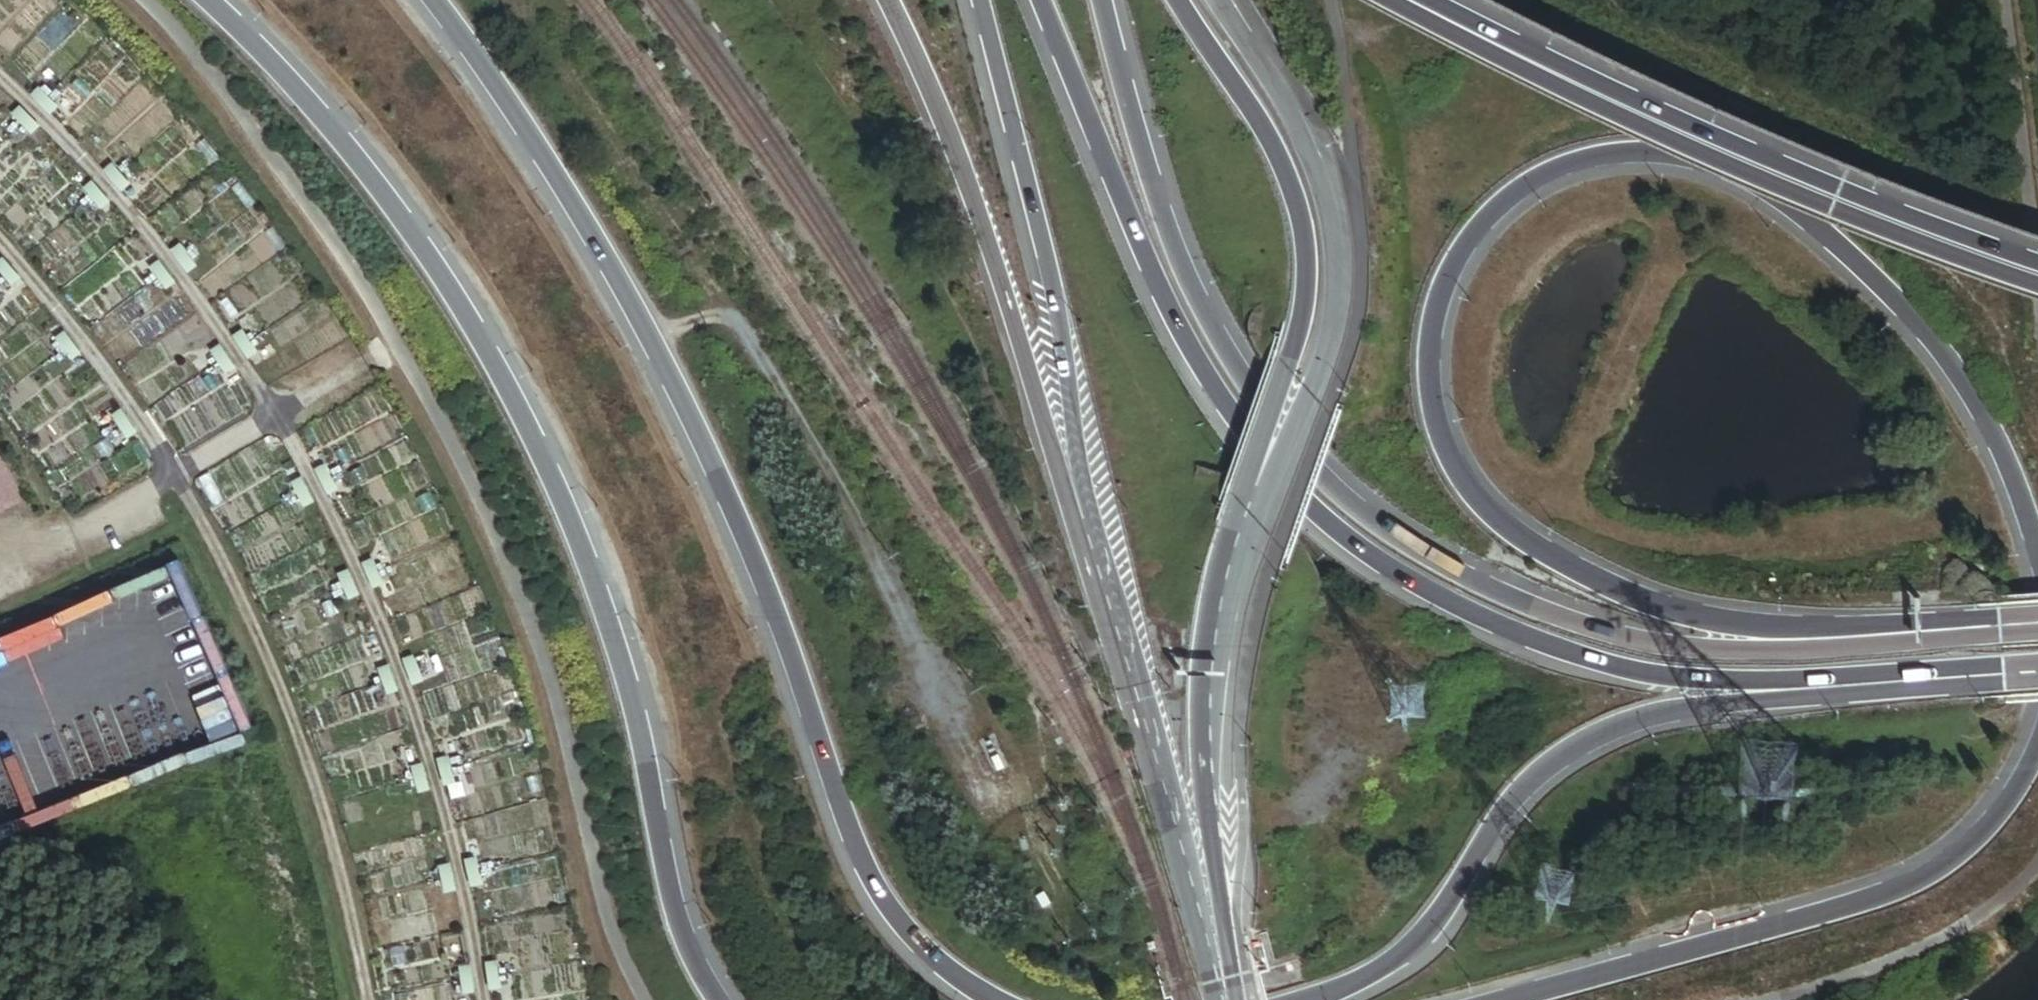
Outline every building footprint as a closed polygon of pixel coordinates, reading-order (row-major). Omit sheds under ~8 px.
[(59,106),(42,89),(34,98),(50,114),(59,106)] [(39,125),(23,108),(15,117),(31,133),(39,125)] [(131,183),(115,166),(106,174),(122,191),(131,183)] [(110,200),(95,183),(86,191),(101,208),(110,200)] [(197,265),(183,247),(174,254),(187,272),(197,265)] [(5,259),(0,264),(0,271),(12,285),(21,276),(5,259)] [(175,281),(163,264),(153,271),(166,288),(175,281)] [(257,350),(245,332),(235,339),(247,357),(257,350)] [(81,352),(68,334),(58,340),(71,359),(81,352)] [(236,366),(223,347),(213,354),(226,373),(236,366)] [(137,431),(125,412),(114,419),(127,437),(137,431)] [(338,487),(328,468),(317,473),(327,492),(338,487)] [(314,500),(304,481),(294,486),(303,506),(314,500)] [(384,582),(375,561),(364,566),(373,587),(384,582)] [(360,594),(351,572),(340,577),(349,598),(360,594)] [(424,680),(417,658),(405,662),(412,684),(424,680)] [(399,689),(392,668),(380,672),(387,693),(399,689)] [(457,781),(450,758),(438,762),(445,785),(457,781)] [(431,788),(425,766),(413,769),(419,791),(431,788)] [(483,882),(478,860),(466,863),(472,885),(483,882)] [(458,889),(452,866),(440,869),(446,892),(458,889)] [(499,963),(486,965),(490,988),(502,986),(499,963)] [(476,990),(472,967),(460,969),(464,992),(476,990)]
